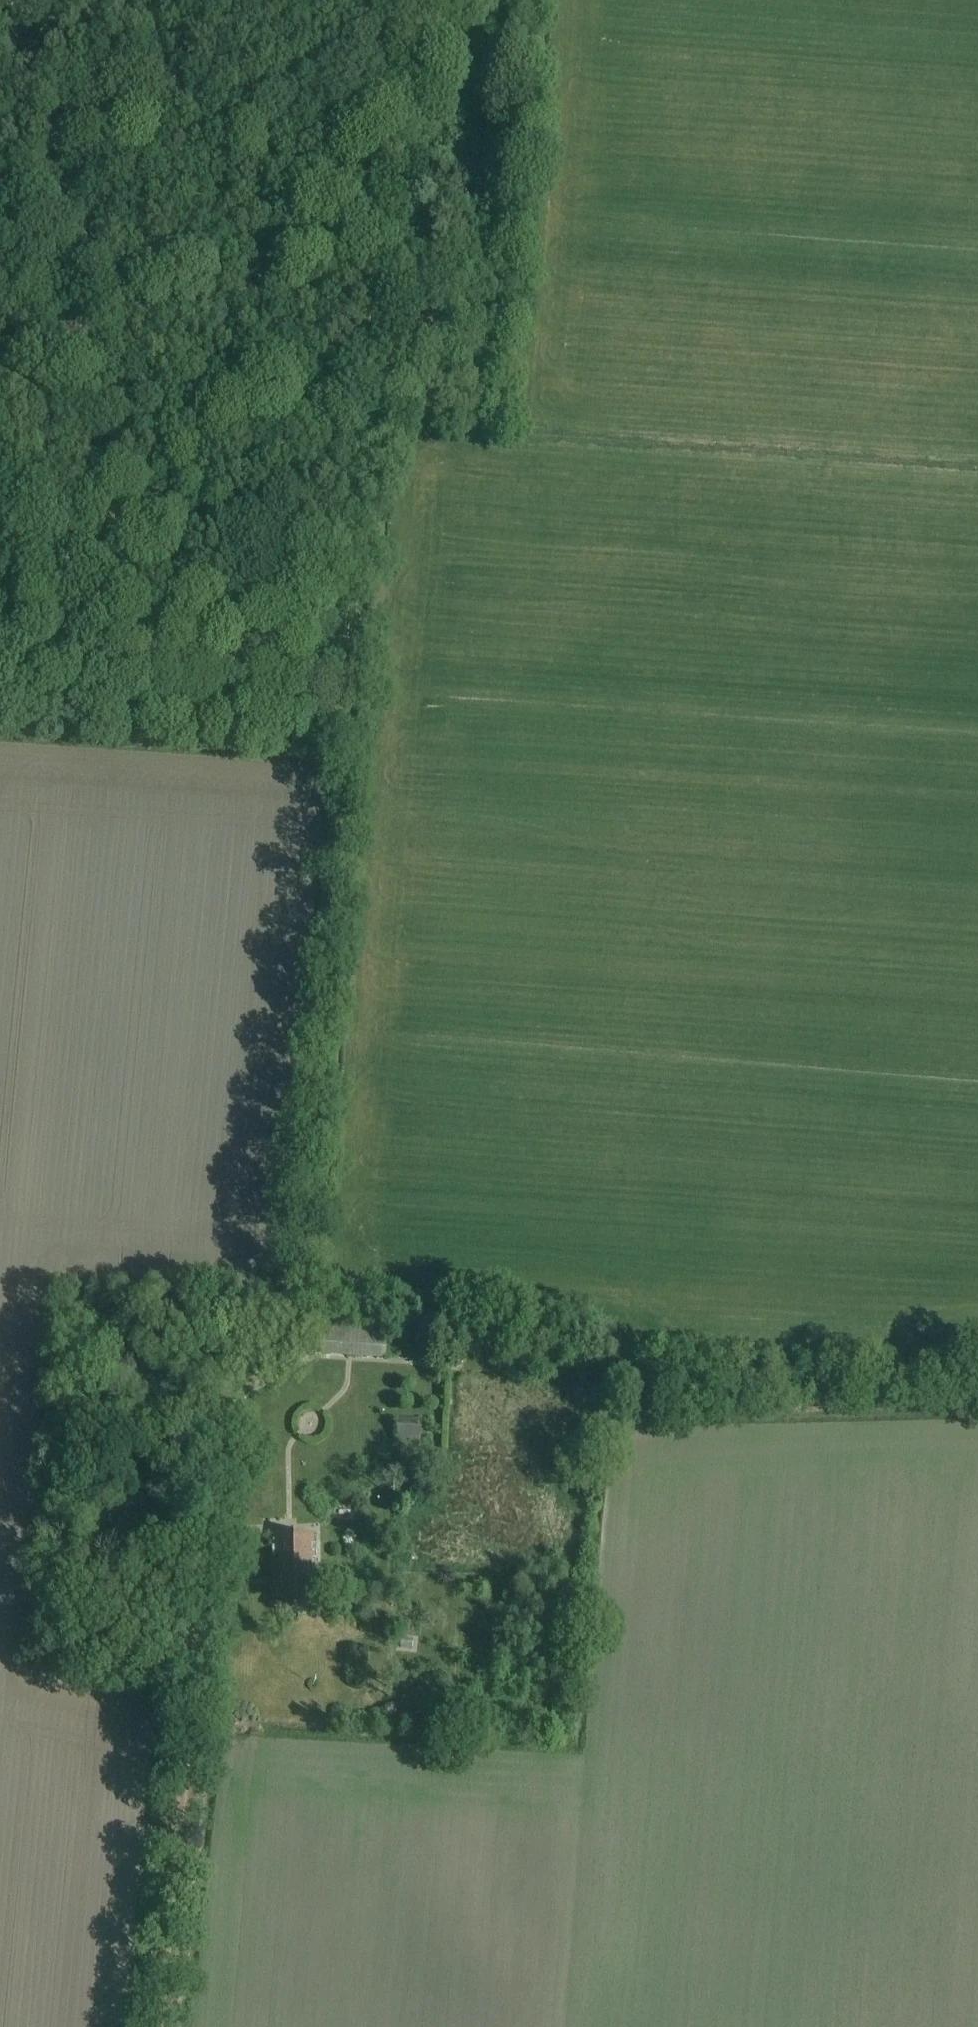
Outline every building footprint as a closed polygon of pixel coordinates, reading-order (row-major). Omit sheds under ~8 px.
[(313,1357),(386,1362),(389,1326),(315,1321),(313,1357)] [(397,1420),(396,1441),(419,1442),(421,1421),(397,1420)] [(279,1598),(279,1615),(307,1614),(306,1598),(314,1598),(314,1574),(312,1574),(312,1568),(314,1568),(313,1536),(270,1537),(271,1576),(275,1576),(275,1586),(271,1586),(271,1598),(279,1598)] [(334,1597),(335,1606),(347,1605),(347,1597),(334,1597)]
